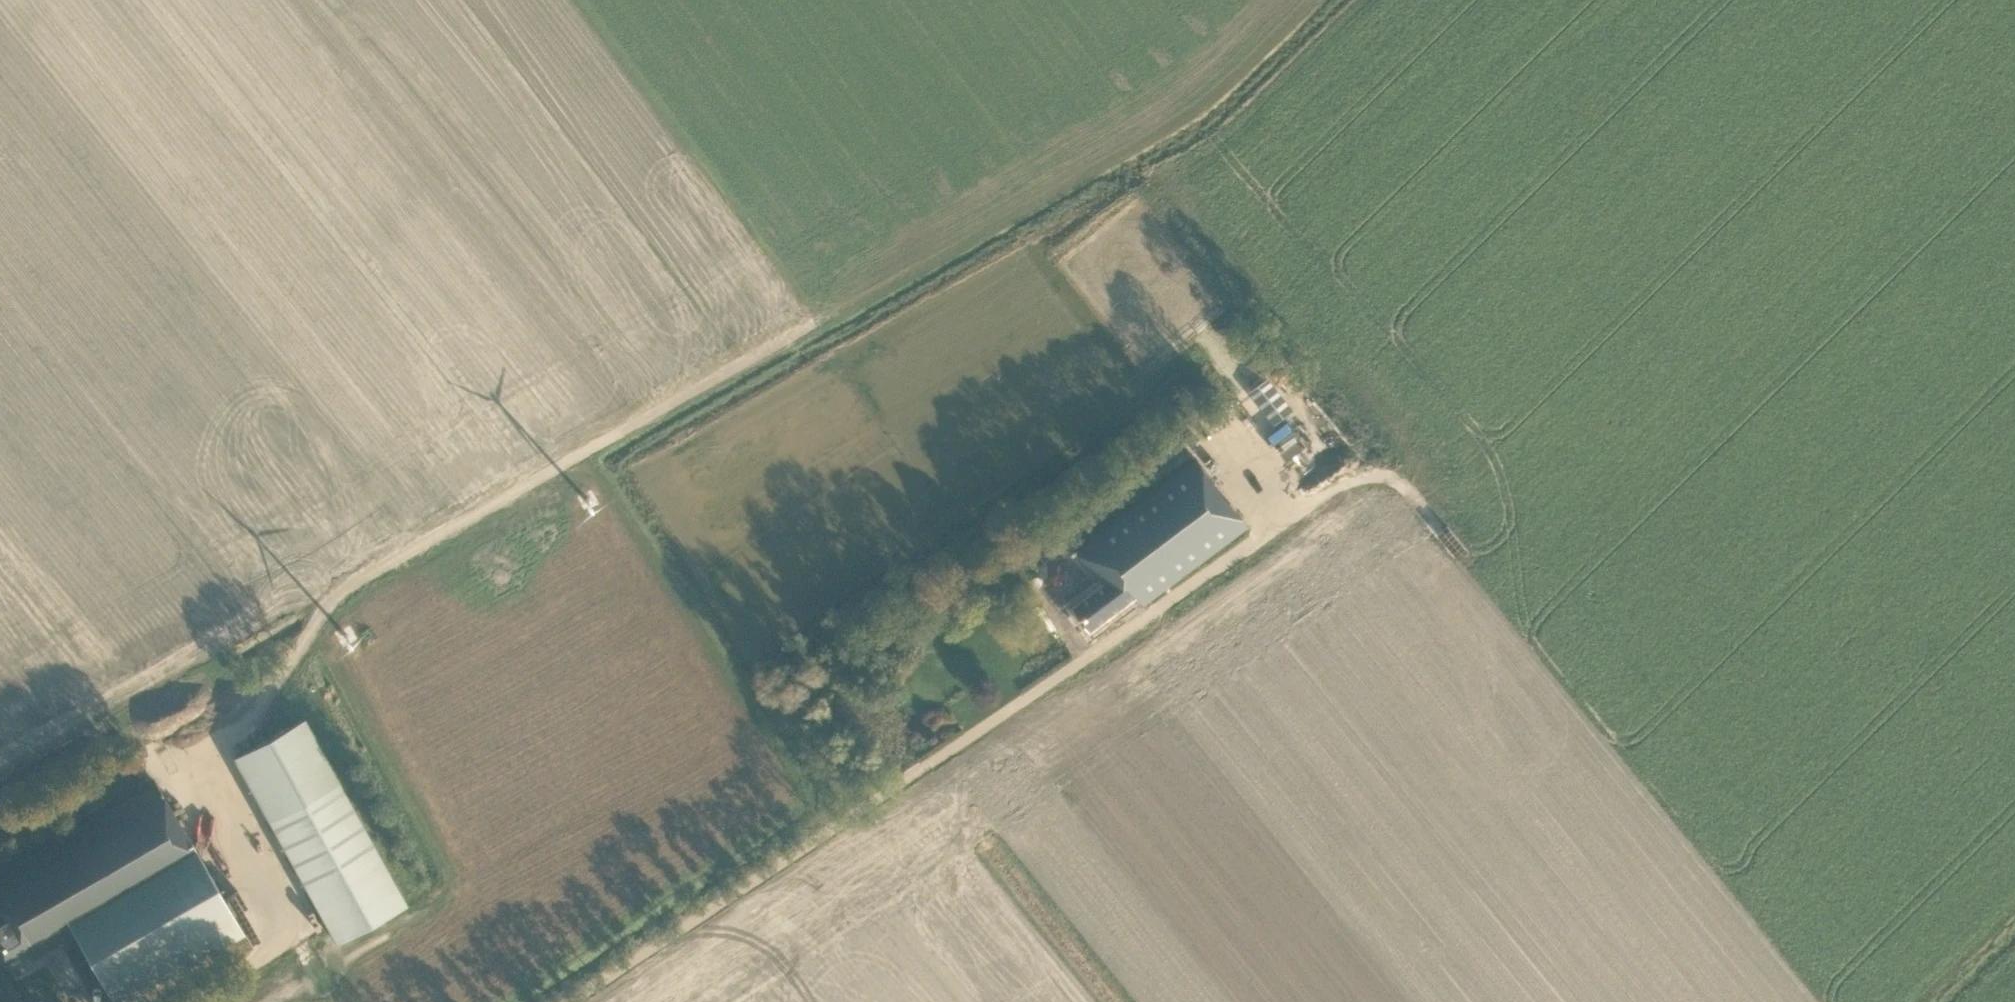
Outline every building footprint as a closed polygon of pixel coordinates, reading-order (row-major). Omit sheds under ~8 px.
[(1248,525),(1197,458),(1077,549),(1103,582),(1073,605),(1091,629),(1138,594),(1145,604),(1248,525)] [(234,753),(268,816),(340,777),(304,714),(234,753)] [(268,816),(336,940),(408,901),(340,777),(268,816)] [(62,943),(76,935),(115,1001),(120,1001),(243,931),(157,782),(0,873),(0,954),(3,961),(25,948),(31,958),(61,941),(62,943)]
